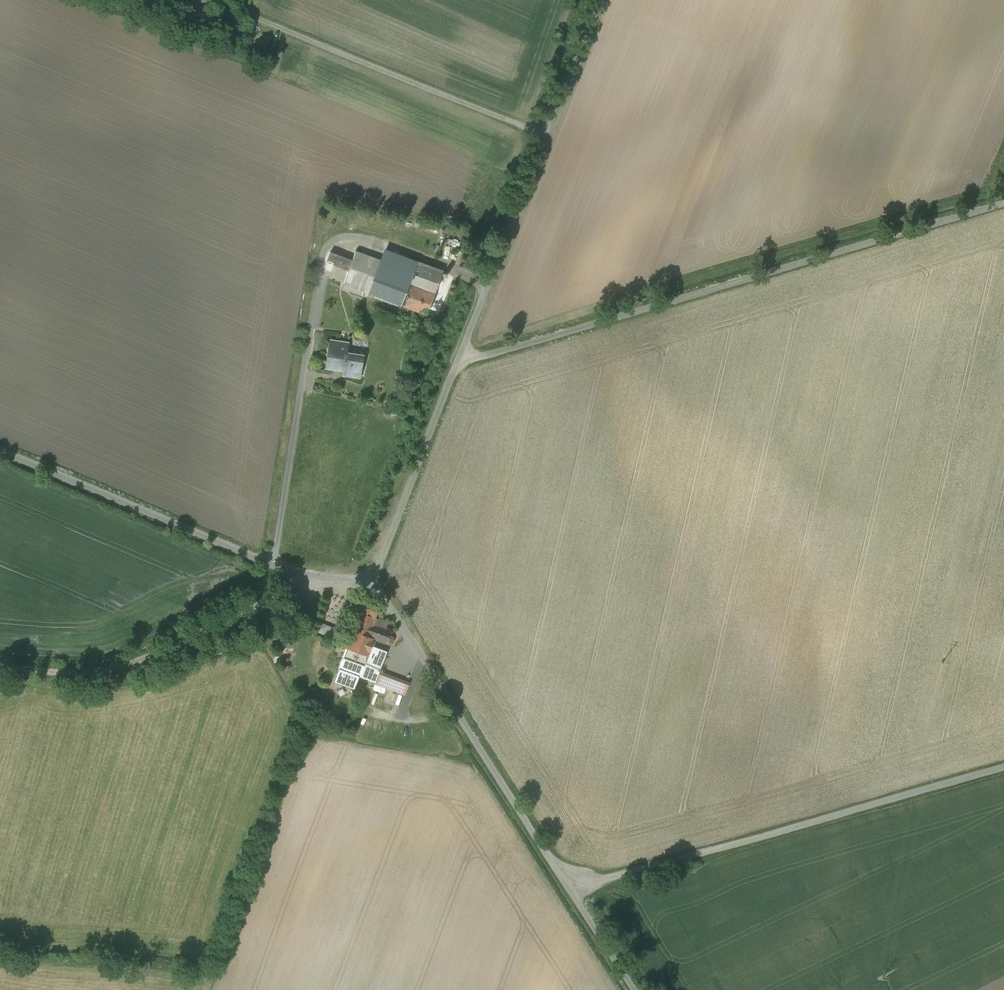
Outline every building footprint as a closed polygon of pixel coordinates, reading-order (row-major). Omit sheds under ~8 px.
[(355,250),(335,242),(330,255),(353,264),(350,271),(374,280),(372,285),(432,308),(449,262),(389,239),(385,250),(359,240),(355,250)] [(352,334),(333,331),(329,361),(346,363),(345,368),(363,371),(367,342),(351,340),(352,334)] [(371,608),(361,604),(357,613),(358,613),(356,618),(357,618),(352,631),(349,630),(347,634),(350,635),(337,669),(338,669),(334,682),(354,690),(359,677),(375,683),(380,671),(382,666),(383,663),(387,651),(374,646),(376,640),(386,644),(389,645),(392,644),(394,640),(392,637),(388,635),(390,630),(382,627),(384,622),(374,618),(376,612),(370,610),(371,608)] [(329,690),(351,698),(354,690),(332,682),(329,690)]
